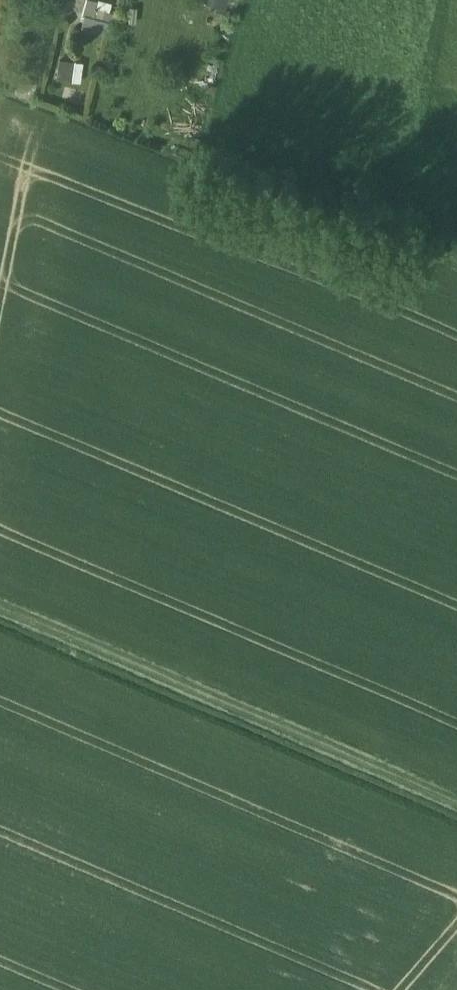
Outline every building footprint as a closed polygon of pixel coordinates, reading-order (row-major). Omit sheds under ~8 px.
[(82,28),(108,31),(112,0),(86,0),(82,28)] [(82,80),(85,60),(60,57),(57,77),(82,80)]
